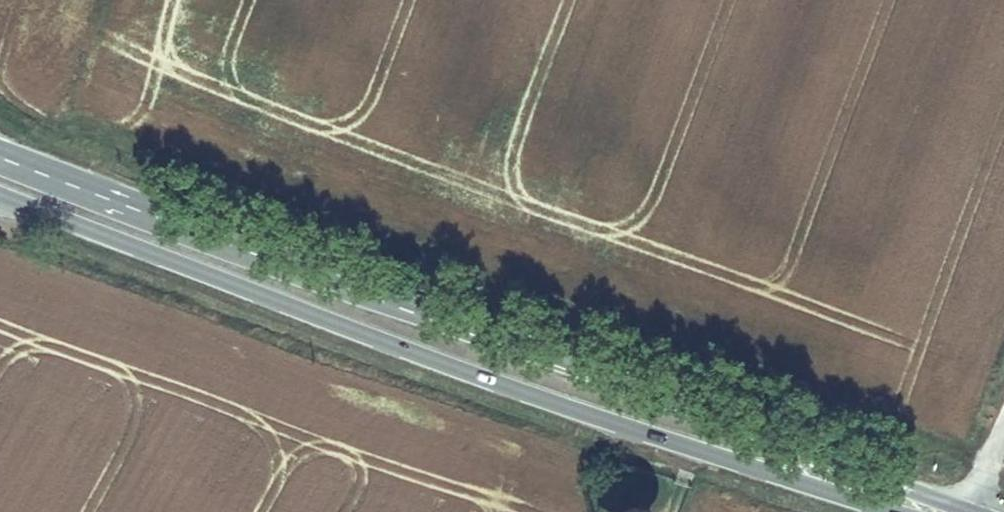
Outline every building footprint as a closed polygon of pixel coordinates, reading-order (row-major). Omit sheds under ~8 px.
[(652,507),(643,503),(634,505),(626,510),(625,511),(656,511),(652,507)]
